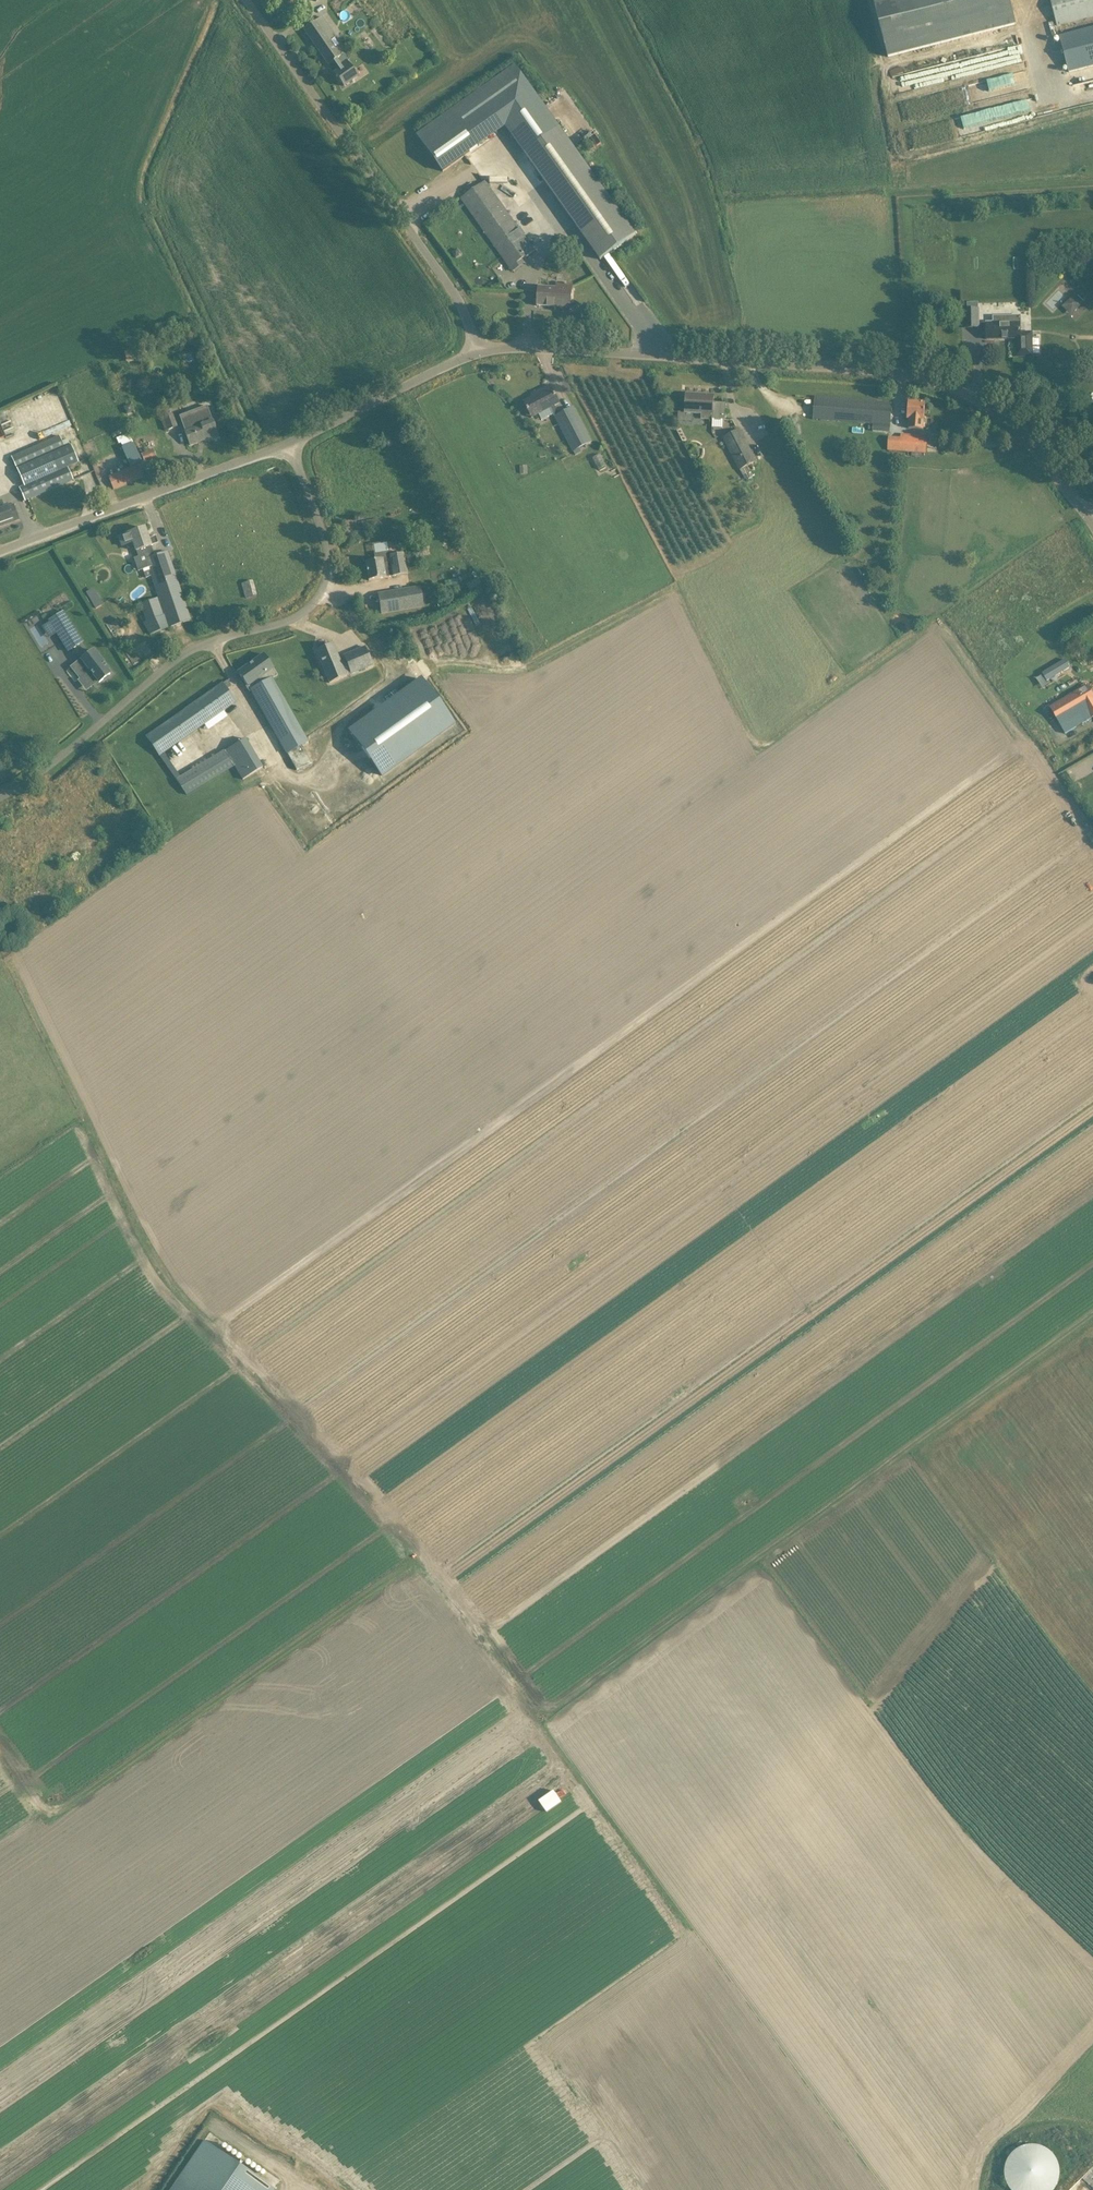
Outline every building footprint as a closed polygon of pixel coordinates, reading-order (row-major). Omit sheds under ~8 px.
[(1013,26),(1007,0),(871,0),(884,56),(1013,26)] [(1058,27),(1092,18),(1092,0),(1051,0),(1058,27)] [(344,86),(353,80),(357,77),(347,62),(348,61),(343,54),(340,56),(329,41),(335,37),(321,17),(304,29),(329,65),(335,60),(342,69),(335,74),(344,86)] [(1060,36),(1069,72),(1092,66),(1092,27),(1060,36)] [(525,154),(560,128),(514,63),(455,109),(481,145),(504,127),(525,154)] [(444,171),(481,145),(455,109),(418,135),(444,171)] [(560,128),(525,154),(601,260),(611,253),(636,235),(560,128)] [(529,240),(523,232),(486,181),(470,192),(461,198),(505,259),(511,268),(525,258),(536,250),(529,240)] [(1070,296),(1061,306),(1073,317),(1086,304),(1080,298),(1085,292),(1068,275),(1054,289),(1055,290),(1059,286),(1070,296)] [(556,289),(550,288),(539,287),(538,306),(572,308),(572,297),(574,285),(557,283),(556,289)] [(964,329),(980,329),(980,309),(963,309),(964,329)] [(993,322),(987,322),(987,328),(987,339),(999,339),(1016,339),(1016,357),(1033,356),(1032,332),(1021,333),(1021,327),(1020,324),(1020,321),(1007,321),(1007,316),(993,316),(993,322)] [(542,420),(554,414),(576,455),(582,452),(579,448),(592,442),(578,417),(574,407),(560,414),(555,406),(560,403),(551,385),(535,394),(536,396),(524,402),(529,411),(533,418),(539,415),(542,420)] [(727,404),(714,404),(714,396),(687,394),(685,413),(702,414),(701,419),(713,420),(713,419),(726,420),(727,404)] [(890,426),(891,415),(892,404),(815,398),(814,408),(813,419),(890,426)] [(909,402),(908,413),(908,418),(908,428),(924,429),(925,414),(926,403),(909,402)] [(192,425),(184,428),(185,431),(186,435),(190,446),(199,442),(203,441),(204,441),(218,435),(214,425),(211,418),(211,416),(207,406),(188,413),(191,423),(192,425)] [(169,430),(177,426),(172,413),(164,417),(169,430)] [(740,470),(741,470),(747,467),(757,462),(740,429),(723,438),(740,470)] [(901,434),(900,452),(927,454),(928,437),(901,434)] [(19,488),(25,501),(73,480),(68,468),(79,463),(71,445),(65,448),(60,436),(11,457),(23,486),(19,488)] [(156,455),(144,460),(150,474),(162,468),(157,459),(156,455)] [(129,467),(108,476),(109,480),(114,490),(150,474),(144,460),(142,461),(140,462),(130,466),(129,467)] [(19,520),(14,505),(0,510),(0,526),(19,520)] [(377,520),(373,520),(362,522),(364,531),(379,529),(377,520)] [(151,576),(159,600),(164,614),(158,598),(140,604),(146,621),(143,623),(150,635),(151,634),(190,620),(167,551),(154,556),(151,546),(158,543),(156,536),(148,539),(144,528),(130,533),(132,538),(125,540),(124,537),(118,539),(122,550),(134,545),(138,557),(145,554),(150,567),(148,568),(149,570),(144,572),(146,578),(151,576)] [(376,560),(366,562),(369,581),(386,578),(392,577),(407,574),(404,553),(389,555),(389,552),(375,555),(376,560)] [(466,583),(470,591),(481,586),(477,578),(466,583)] [(246,598),(256,595),(252,581),(242,584),(246,598)] [(378,593),(381,613),(423,605),(420,586),(378,593)] [(94,587),(86,591),(96,608),(103,604),(94,587)] [(48,621),(67,652),(83,643),(63,612),(48,621)] [(1061,640),(1046,649),(1050,658),(1066,648),(1061,640)] [(365,647),(339,658),(333,644),(316,651),(330,683),(373,665),(365,647)] [(108,670),(98,656),(93,651),(88,655),(88,654),(70,667),(80,679),(85,675),(94,686),(99,682),(110,674),(107,670),(108,670)] [(302,749),(311,744),(310,740),(308,741),(272,679),(279,675),(264,655),(238,673),(247,686),(245,687),(248,692),(251,691),(286,754),(287,753),(288,755),(296,770),(311,762),(302,749)] [(1065,658),(1042,672),(1047,681),(1070,667),(1065,658)] [(453,724),(421,679),(350,731),(382,776),(453,724)] [(228,693),(226,690),(222,684),(147,737),(153,746),(159,755),(178,742),(209,721),(225,710),(234,703),(228,693)] [(1049,707),(1064,733),(1090,718),(1092,717),(1092,697),(1086,685),(1049,707)] [(262,769),(246,740),(225,752),(234,767),(242,780),(262,769)] [(170,2189),(274,2189),(275,2189),(204,2140),(170,2189)] [(1010,2189),(1052,2189),(1063,2155),(1017,2140),(1002,2188),(1010,2189)]
